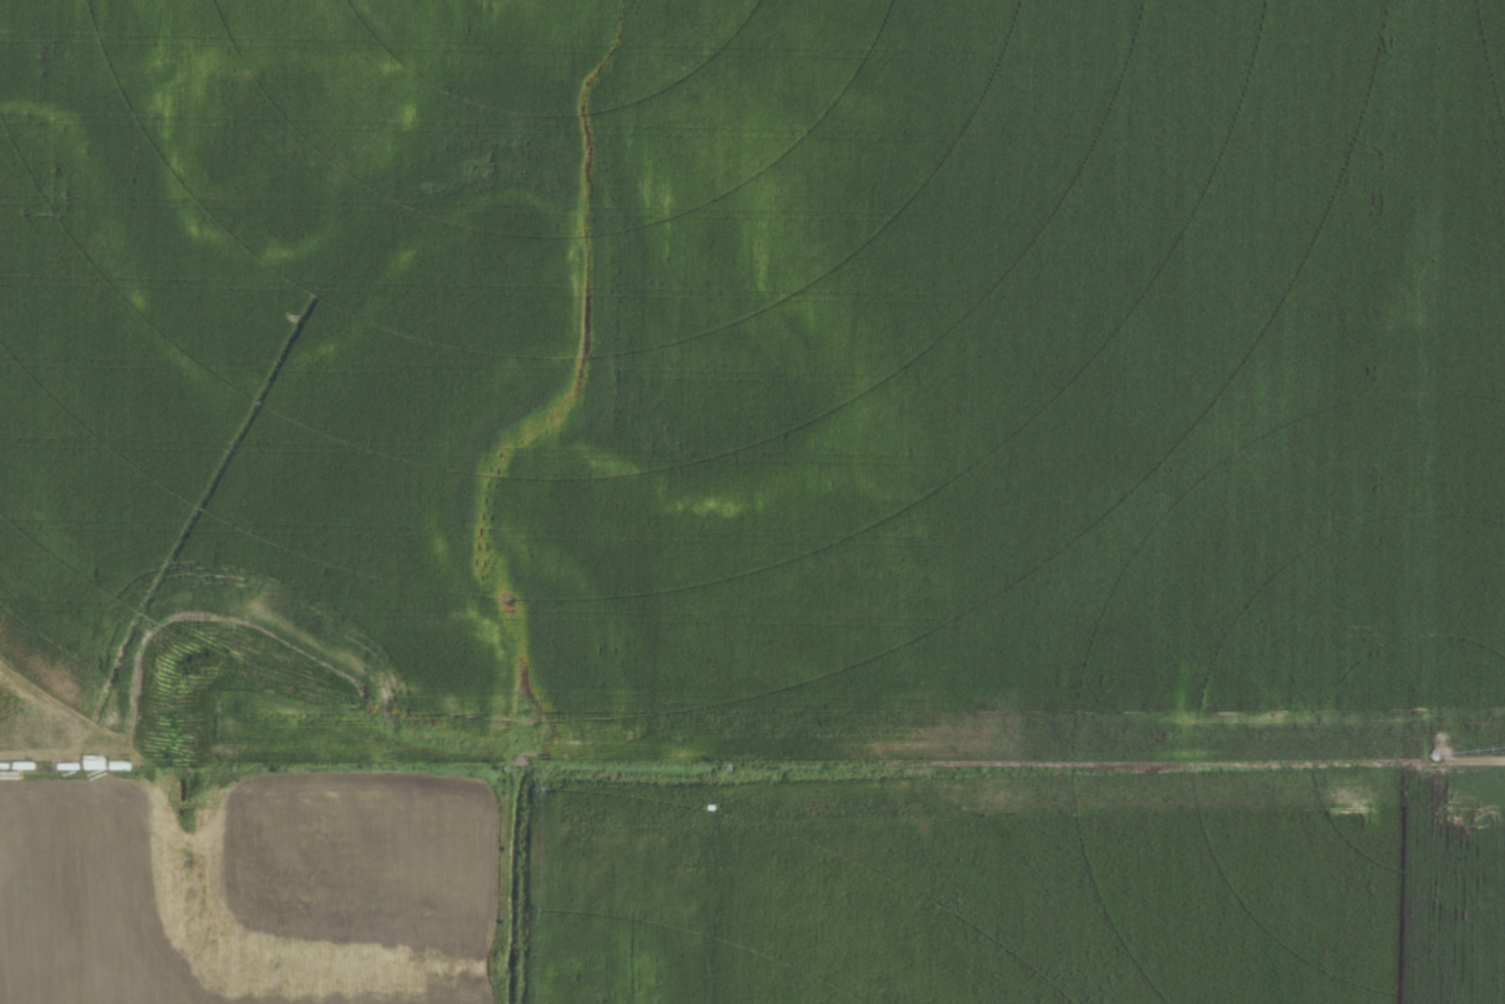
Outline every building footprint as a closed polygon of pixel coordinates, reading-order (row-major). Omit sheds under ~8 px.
[(80,758),(80,770),(102,770),(102,758),(80,758)]
